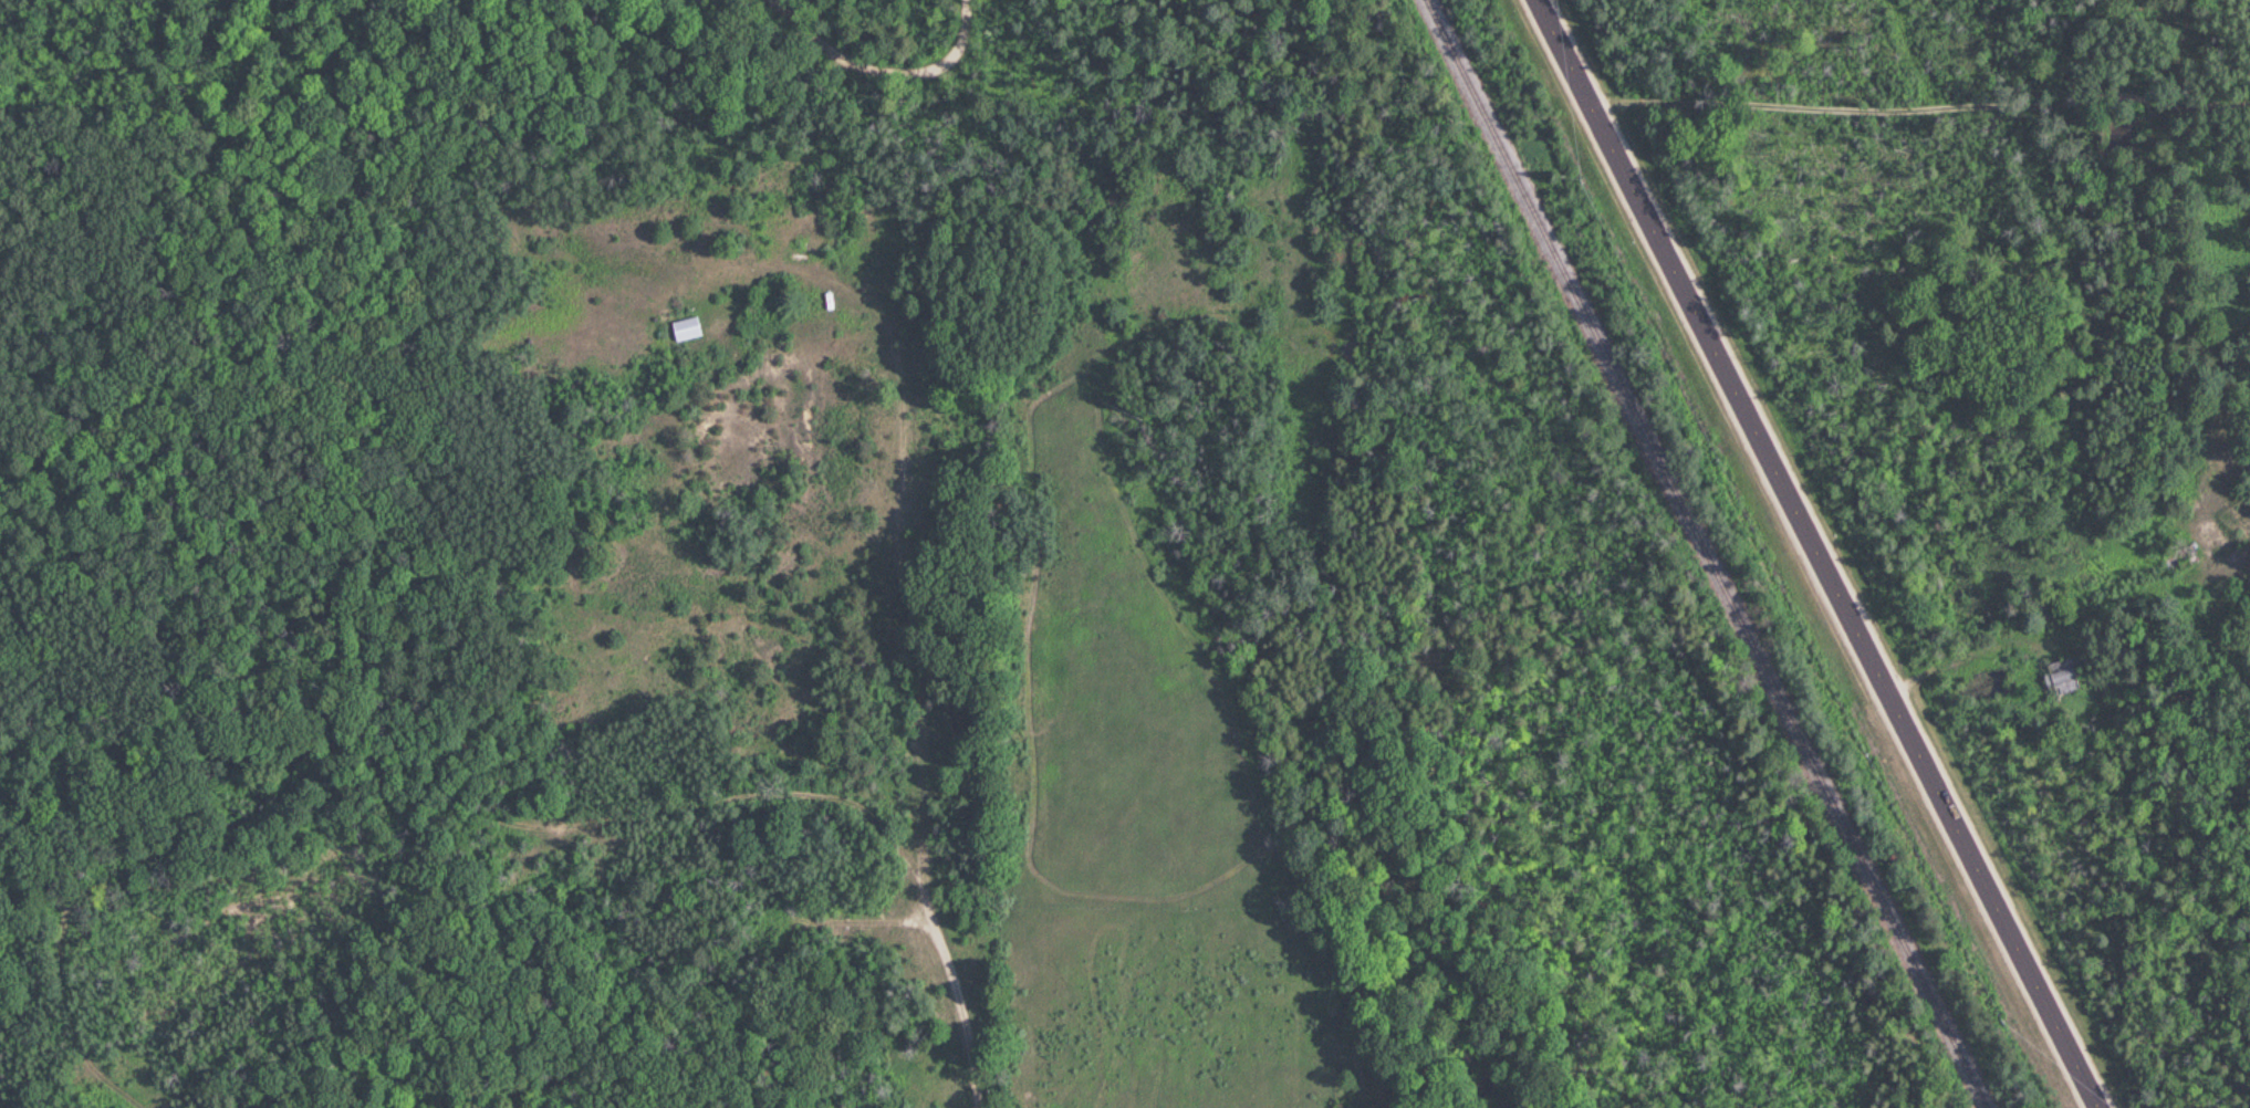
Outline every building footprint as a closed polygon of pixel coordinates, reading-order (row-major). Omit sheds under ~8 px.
[(672,321),(677,341),(702,335),(697,315),(672,321)] [(2083,667),(2079,653),(2042,664),(2048,686),(2055,684),(2057,692),(2079,686),(2074,669),(2083,667)]
